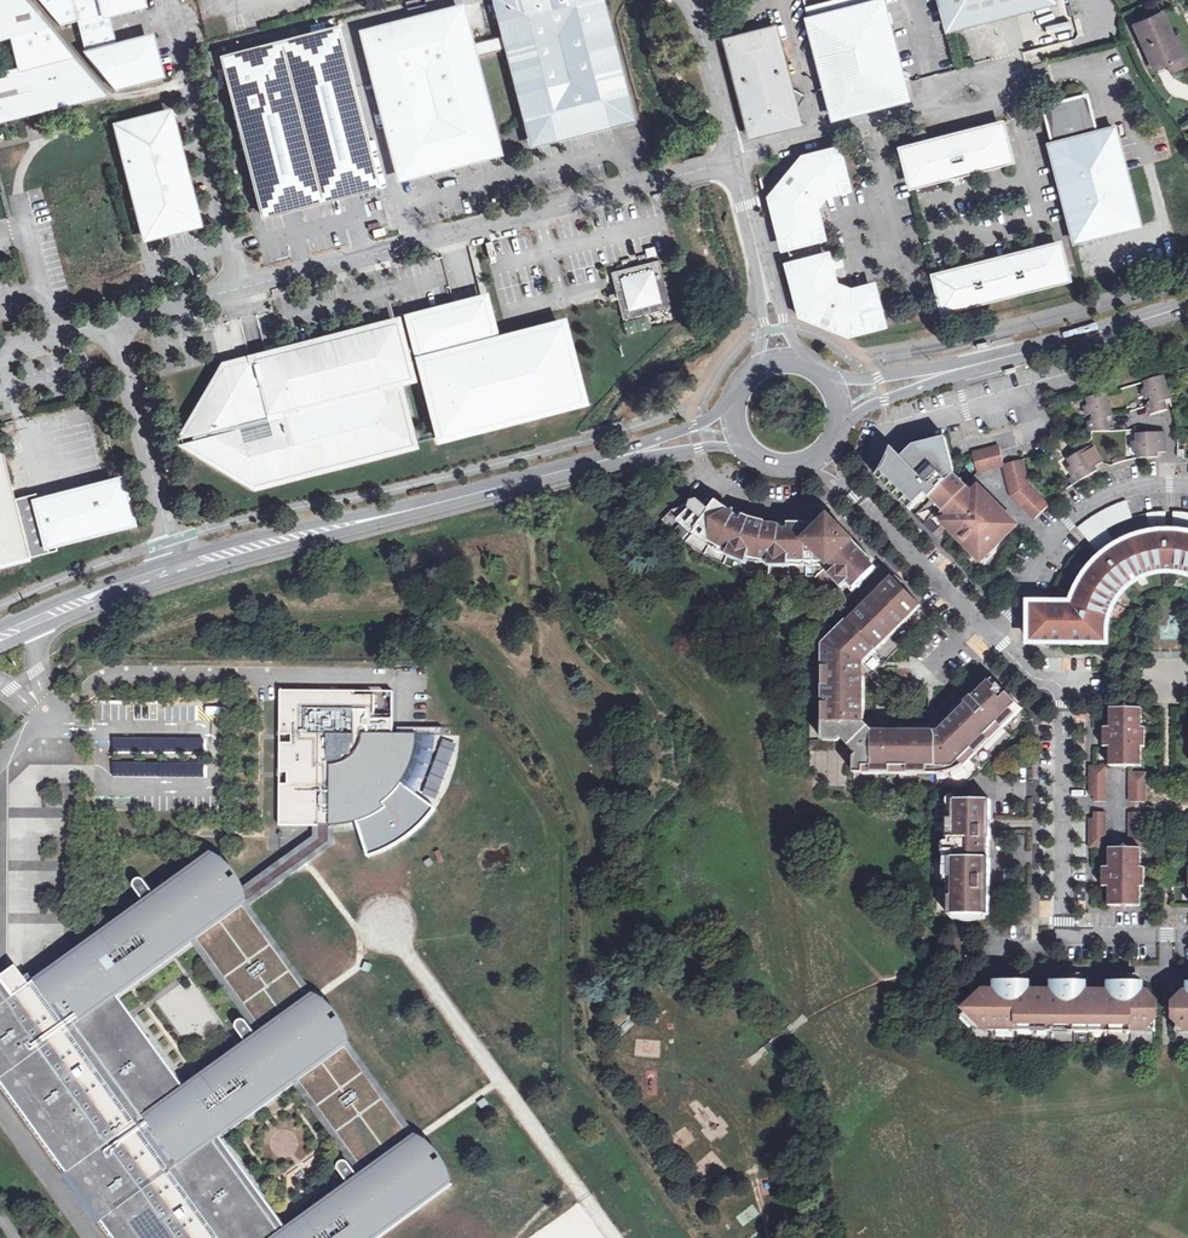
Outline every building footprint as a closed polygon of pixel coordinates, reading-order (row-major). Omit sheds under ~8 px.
[(0,5),(0,43),(10,40),(14,51),(9,58),(17,63),(20,75),(0,80),(0,115),(29,108),(30,113),(37,111),(43,110),(42,105),(100,90),(56,38),(25,0),(20,0),(0,5)] [(107,13),(118,10),(127,8),(141,4),(140,0),(38,0),(60,26),(77,22),(107,13)] [(497,1),(504,34),(508,50),(511,58),(510,62),(512,63),(517,82),(516,85),(518,86),(523,106),(522,109),(525,112),(533,144),(628,119),(619,85),(621,83),(617,80),(612,62),(615,60),(611,57),(606,39),(609,36),(605,34),(596,0),(503,0),(497,1)] [(895,102),(903,88),(907,82),(900,78),(881,1),(857,7),(855,0),(836,0),(805,8),(830,107),(844,115),(895,102)] [(949,29),(1055,3),(1054,0),(942,0),(949,29)] [(363,30),(364,39),(458,13),(456,5),(363,30)] [(107,13),(77,22),(84,51),(116,44),(109,20),(107,13)] [(458,13),(364,39),(373,71),(371,72),(373,74),(379,93),(377,96),(380,99),(384,117),(383,120),(386,121),(400,178),(495,153),(487,120),(487,116),(485,115),(480,96),(482,93),(479,91),(474,72),(476,70),(473,68),(471,59),(508,50),(504,34),(467,44),(458,13)] [(1162,14),(1137,25),(1145,44),(1144,45),(1155,70),(1167,65),(1182,58),(1174,37),(1172,33),(1171,34),(1162,14)] [(801,124),(798,110),(806,97),(791,87),(776,29),(727,41),(748,120),(749,120),(753,135),(765,132),(768,135),(786,130),(787,127),(801,124)] [(245,149),(259,146),(276,212),(377,187),(338,32),(237,57),(229,59),(243,115),(237,117),(245,149)] [(1167,65),(1171,74),(1187,67),(1187,52),(1179,34),(1174,37),(1182,58),(1167,65)] [(116,47),(116,44),(84,51),(86,57),(108,84),(112,88),(136,82),(146,80),(159,76),(150,39),(116,47)] [(209,51),(214,67),(222,65),(218,51),(209,51)] [(895,102),(906,99),(903,88),(895,102)] [(1116,133),(1098,138),(1097,134),(1089,99),(1084,97),(1047,106),(1045,110),(1053,145),(1050,146),(1075,242),(1140,226),(1116,133)] [(834,118),(844,115),(830,107),(834,118)] [(197,225),(168,114),(116,127),(144,239),(185,228),(197,225)] [(930,130),(919,124),(916,130),(926,136),(930,130)] [(902,155),(911,186),(915,188),(946,181),(949,175),(953,175),(954,178),(964,176),(964,172),(973,169),(978,172),(1009,163),(1011,159),(1003,129),(998,126),(968,134),(966,138),(940,145),(936,142),(905,150),(902,155)] [(1097,134),(1098,138),(1116,133),(1115,129),(1097,134)] [(262,216),(276,212),(259,146),(245,149),(262,216)] [(772,204),(782,245),(789,249),(820,241),(825,235),(818,207),(825,198),(847,192),(851,184),(843,156),(835,150),(812,157),(794,184),(772,204)] [(794,184),(812,157),(805,159),(789,182),(770,198),(772,204),(794,184)] [(938,275),(935,280),(942,309),(947,311),(975,304),(977,299),(1029,286),(1033,289),(1065,281),(1068,276),(1061,248),(1056,245),(1024,253),(1021,258),(970,271),(965,268),(938,275)] [(657,248),(647,251),(649,259),(659,257),(657,248)] [(965,268),(970,271),(1021,258),(1024,253),(965,268)] [(855,335),(881,327),(885,319),(877,290),(870,284),(849,289),(838,285),(831,258),(824,254),(792,262),(788,270),(798,310),(829,318),(855,335)] [(673,309),(661,262),(613,274),(619,295),(620,301),(626,321),(673,309)] [(977,299),(975,304),(1033,289),(1029,286),(977,299)] [(485,300),(409,320),(417,349),(404,352),(410,374),(422,370),(440,440),(583,403),(563,326),(496,344),(485,300)] [(829,318),(798,310),(800,317),(803,317),(811,319),(818,321),(823,323),(833,327),(845,334),(848,337),(855,335),(829,318)] [(404,352),(397,323),(253,360),(254,364),(224,372),(219,373),(191,420),(195,435),(192,439),(196,442),(200,456),(254,488),(415,447),(400,391),(403,385),(402,383),(411,381),(410,374),(404,352)] [(254,364),(253,360),(223,367),(224,372),(254,364)] [(1164,376),(1146,381),(1148,389),(1144,390),(1147,399),(1151,398),(1153,404),(1149,405),(1151,414),(1169,408),(1166,400),(1170,398),(1171,398),(1164,376)] [(1107,392),(1088,398),(1090,406),(1087,407),(1089,416),(1093,415),(1095,421),(1090,422),(1093,431),(1107,431),(1109,430),(1109,424),(1108,418),(1113,417),(1113,414),(1107,392)] [(195,435),(191,420),(180,439),(195,435)] [(1165,432),(1139,433),(1140,441),(1135,442),(1135,451),(1140,451),(1140,458),(1151,457),(1159,457),(1159,453),(1166,452),(1165,432)] [(930,498),(956,472),(952,459),(945,437),(916,445),(902,458),(884,481),(912,510),(927,495),(930,498)] [(200,456),(196,442),(182,445),(200,456)] [(1000,446),(973,453),(979,472),(1004,466),(1013,496),(1036,518),(1042,511),(1048,506),(1030,486),(1022,460),(1005,463),(1001,451),(1000,446)] [(1103,461),(1093,446),(1071,459),(1074,465),(1070,468),(1075,476),(1079,474),(1082,479),(1091,474),(1099,470),(1097,466),(1105,462),(1103,461)] [(884,481),(902,458),(893,448),(886,463),(882,469),(878,475),(884,481)] [(28,556),(0,449),(0,563),(28,556)] [(956,472),(930,498),(950,518),(956,524),(951,529),(976,554),(981,550),(988,557),(1014,530),(1008,524),(1012,520),(986,494),(982,498),(976,492),(956,472)] [(1075,476),(1072,478),(1075,483),(1082,479),(1079,474),(1075,476)] [(132,523),(121,480),(38,501),(35,492),(15,497),(30,556),(58,549),(56,542),(132,523)] [(982,498),(986,494),(980,488),(976,492),(982,498)] [(670,511),(671,512),(662,522),(664,525),(673,534),(682,541),(691,548),(712,561),(726,567),(742,572),(755,575),(771,578),(788,579),(809,578),(813,577),(840,604),(873,571),(868,565),(870,563),(858,550),(859,548),(838,527),(835,527),(835,530),(831,530),(825,530),(825,527),(797,526),(797,530),(793,530),(790,530),(789,527),(785,527),(773,526),(759,523),(745,519),(731,512),(726,509),(718,504),(714,501),(711,500),(708,503),(705,500),(699,506),(693,502),(681,505),(676,510),(670,511)] [(1079,527),(1101,553),(1108,547),(1116,543),(1107,528),(1120,522),(1134,516),(1129,500),(1100,513),(1079,527)] [(1065,642),(1069,641),(1069,637),(1076,637),(1076,641),(1099,641),(1106,635),(1106,627),(1109,615),(1113,606),(1108,604),(1111,597),(1117,590),(1121,593),(1131,584),(1139,579),(1146,576),(1155,573),(1165,571),(1166,565),(1175,565),(1174,571),(1184,573),(1187,574),(1187,537),(1178,534),(1178,530),(1187,531),(1187,512),(1175,511),(1174,529),(1166,530),(1167,511),(1149,513),(1151,531),(1162,530),(1163,534),(1139,539),(1126,544),(1114,551),(1093,569),(1078,593),(1074,603),(1065,601),(1065,605),(1049,605),(1039,604),(1031,613),(1031,634),(1038,641),(1065,642)] [(956,524),(950,518),(945,523),(951,529),(956,524)] [(1008,524),(1014,530),(1018,526),(1012,520),(1008,524)] [(872,561),(859,548),(858,550),(870,563),(872,561)] [(981,550),(976,554),(983,561),(988,557),(981,550)] [(923,606),(894,577),(880,592),(886,598),(867,617),(861,610),(825,646),(824,742),(838,743),(841,739),(844,742),(865,722),(865,672),(861,672),(861,664),(865,664),(923,606)] [(1111,597),(1116,600),(1119,595),(1121,593),(1117,590),(1111,597)] [(886,598),(880,592),(861,610),(867,617),(886,598)] [(1108,604),(1113,606),(1115,602),(1116,600),(1111,597),(1108,604)] [(873,735),(855,753),(858,756),(855,759),(855,773),(956,774),(1023,708),(994,679),(981,692),(974,699),(972,696),(966,702),(968,705),(940,732),(877,732),(877,735),(873,735)] [(974,699),(981,692),(979,689),(972,696),(974,699)] [(280,784),(281,827),(315,826),(319,826),(331,825),(333,825),(345,825),(363,819),(375,814),(386,807),(383,802),(395,791),(403,781),(409,769),(415,752),(417,735),(428,735),(443,735),(443,727),(398,727),(398,733),(393,733),(393,717),(375,717),(375,694),(355,694),(355,691),(280,691),(280,734),(292,734),(292,743),(280,743),(280,772),(289,772),(289,784),(280,784)] [(189,702),(189,721),(223,720),(222,701),(189,702)] [(1111,708),(1109,708),(1109,728),(1102,728),(1102,748),(1108,748),(1108,767),(1133,767),(1133,759),(1140,759),(1140,749),(1141,728),(1141,717),(1134,717),(1134,708),(1111,708)] [(865,722),(844,742),(849,747),(855,753),(873,735),(873,730),(869,726),(865,722)] [(383,802),(386,807),(375,814),(363,819),(345,825),(333,825),(331,825),(330,842),(244,904),(449,1187),(452,1184),(417,1135),(416,1136),(349,1044),(350,1043),(315,994),(314,995),(249,905),(333,844),(333,828),(345,828),(360,825),(373,819),(387,811),(398,801),(408,790),(410,787),(416,777),(422,764),(425,749),(428,735),(417,735),(415,752),(409,769),(403,781),(395,791),(383,802)] [(1098,801),(1105,801),(1106,767),(1093,766),(1091,766),(1089,766),(1088,795),(1090,795),(1094,795),(1094,801),(1098,801)] [(1129,802),(1146,802),(1146,772),(1129,773),(1129,802)] [(436,806),(410,787),(408,790),(398,801),(387,811),(373,819),(360,825),(370,857),(388,850),(409,837),(426,821),(436,806)] [(954,788),(935,788),(935,914),(990,915),(991,895),(988,895),(989,886),(991,886),(991,856),(990,856),(990,838),(991,837),(991,828),(989,828),(989,820),(990,819),(991,800),(954,799),(954,788)] [(1090,848),(1093,848),(1106,848),(1105,812),(1098,812),(1094,812),(1094,818),(1090,818),(1088,818),(1088,848),(1090,848)] [(1109,906),(1135,906),(1135,898),(1141,898),(1141,888),(1141,867),(1141,857),(1135,857),(1135,848),(1141,848),(1145,848),(1145,813),(1129,813),(1129,848),(1109,847),(1109,867),(1103,867),(1103,888),(1109,888),(1109,906)] [(238,896),(244,904),(330,842),(331,825),(319,826),(318,838),(242,893),(238,896)] [(214,854),(210,856),(238,896),(242,893),(318,838),(319,826),(315,826),(315,837),(241,891),(214,854)] [(145,902),(36,981),(15,996),(10,989),(0,976),(0,1079),(115,1237),(378,1237),(449,1187),(244,904),(238,896),(210,856),(155,894),(145,902)] [(135,886),(136,889),(145,902),(155,894),(146,882),(142,879),(140,879),(138,880),(136,882),(135,884),(135,886)] [(196,940),(194,941),(260,1034),(263,1032),(196,940)] [(10,989),(15,996),(36,981),(30,974),(10,989)] [(998,986),(998,991),(980,991),(980,997),(968,1011),(985,1027),(992,1027),(992,1033),(995,1033),(999,1027),(1007,1028),(1012,1033),(1017,1033),(1017,1024),(1026,1024),(1030,1028),(1047,1028),(1047,1033),(1051,1033),(1058,1028),(1065,1028),(1070,1033),(1075,1033),(1075,1024),(1082,1024),(1085,1028),(1105,1028),(1105,1033),(1110,1033),(1114,1028),(1124,1028),(1127,1033),(1133,1033),(1133,1032),(1142,1032),(1142,1023),(1156,1023),(1156,1004),(1151,1004),(1151,994),(1149,992),(1143,992),(1143,987),(1141,984),(1137,984),(1137,979),(1133,975),(1121,975),(1118,979),(1118,984),(1114,984),(1111,986),(1111,991),(1086,991),(1086,986),(1084,984),(1080,984),(1080,978),(1077,975),(1064,975),(1061,978),(1061,984),(1057,984),(1054,986),(1054,991),(1029,991),(1029,986),(1027,983),(1023,983),(1023,978),(1020,975),(1007,975),(1005,978),(1005,983),(1000,983),(998,986)] [(1184,992),(1182,994),(1182,1005),(1177,1005),(1177,1023),(1187,1023),(1187,992),(1184,992)] [(237,1027),(238,1030),(248,1043),(258,1035),(248,1022),(245,1020),(242,1020),(240,1021),(238,1023),(237,1025),(237,1027)] [(1156,1023),(1142,1023),(1142,1032),(1156,1032),(1156,1023)] [(1177,1023),(1177,1032),(1187,1032),(1187,1023),(1177,1023)] [(298,1081),(296,1082),(362,1175),(365,1173),(298,1081)] [(339,1168),(340,1171),(350,1184),(360,1177),(350,1163),(347,1161),(344,1161),(342,1162),(340,1164),(339,1166),(339,1168)]
